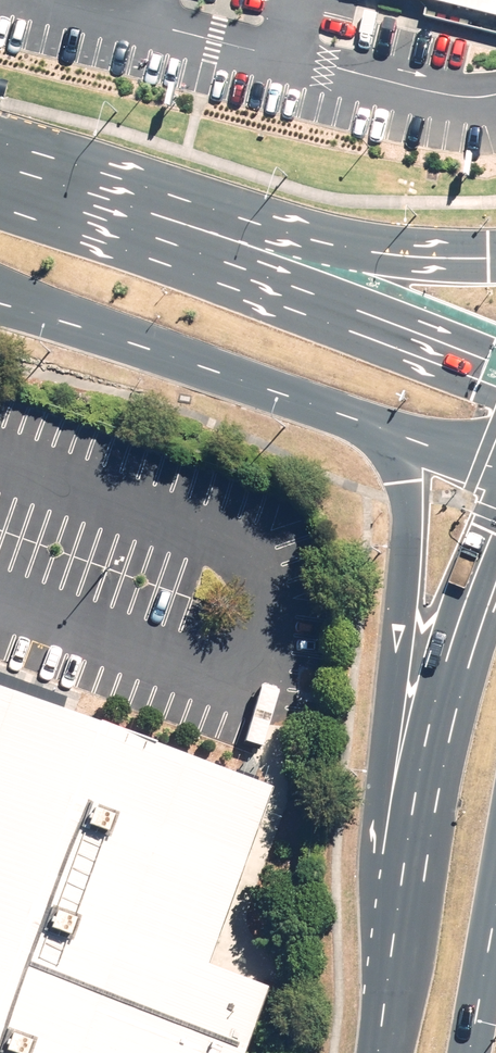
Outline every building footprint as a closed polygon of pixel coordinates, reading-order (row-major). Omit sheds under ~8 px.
[(495,14),(495,0),(435,0),(495,14)] [(6,97),(11,82),(0,79),(0,95),(6,97)] [(0,681),(0,1052),(249,1052),(274,984),(209,960),(275,783),(0,681)]
